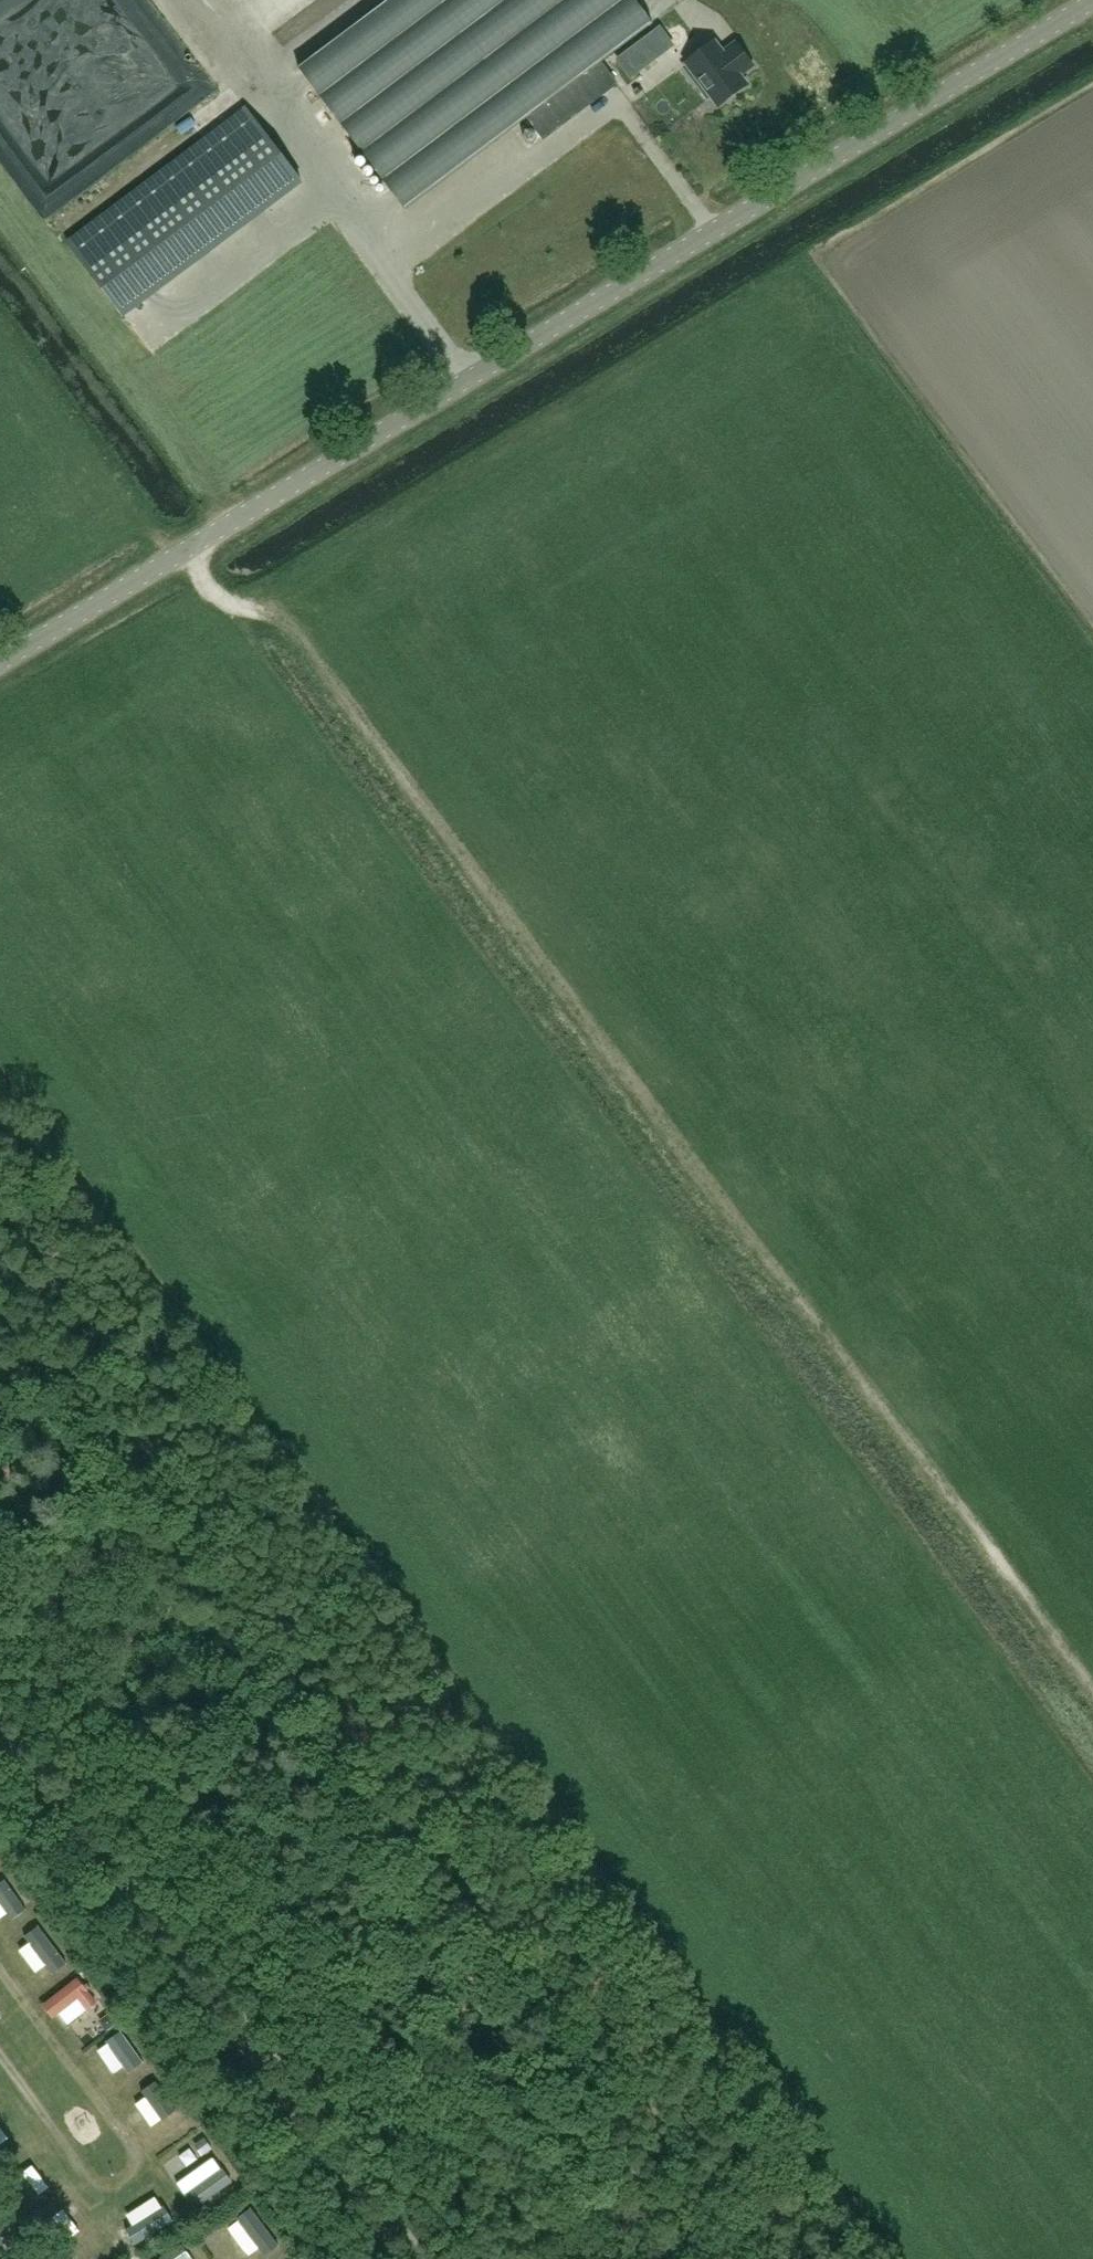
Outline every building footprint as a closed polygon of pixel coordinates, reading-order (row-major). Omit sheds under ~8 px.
[(299,69),(404,209),(528,116),(535,125),(533,127),(540,136),(542,135),(544,138),(616,84),(600,62),(653,23),(636,0),(390,0),(299,69)] [(631,78),(654,61),(641,43),(618,60),(631,78)] [(687,63),(700,81),(697,83),(707,96),(710,94),(712,97),(718,106),(745,85),(738,76),(751,66),(733,43),(721,53),(713,43),(691,60),(687,63)] [(124,316),(302,182),(262,129),(84,263),(124,316)] [(23,1890),(1,1893),(4,1910),(25,1907),(23,1890)] [(143,2051),(110,2073),(121,2089),(154,2068),(143,2051)] [(184,2177),(212,2154),(200,2140),(173,2162),(184,2177)] [(159,2179),(146,2186),(153,2199),(142,2205),(151,2222),(175,2209),(159,2179)] [(216,2234),(232,2258),(246,2258),(247,2258),(227,2227),(216,2234)]
